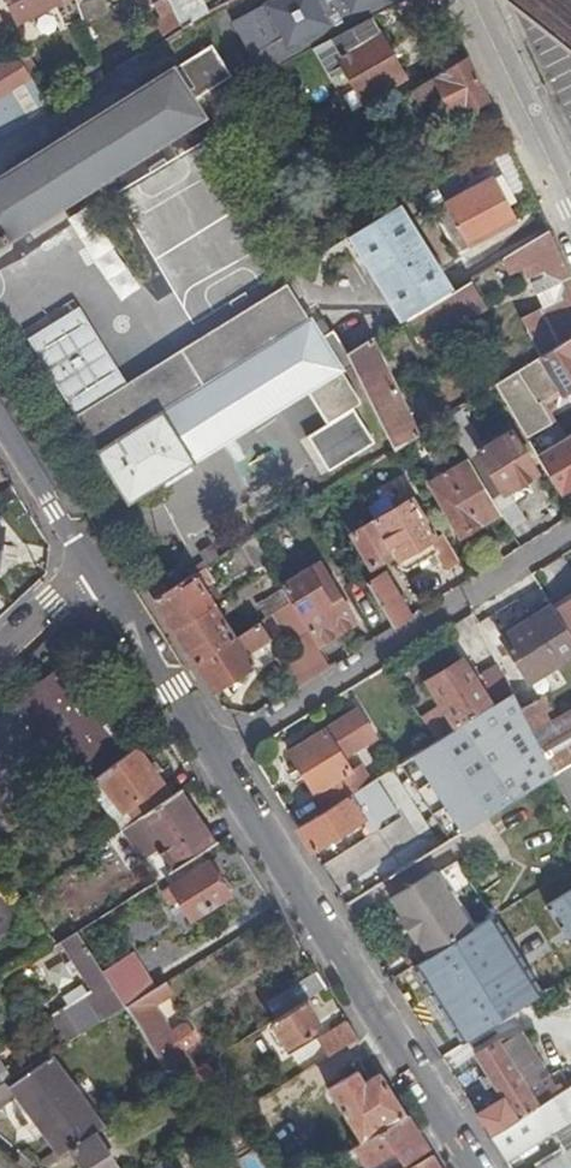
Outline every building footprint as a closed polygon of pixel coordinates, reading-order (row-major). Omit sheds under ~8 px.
[(79,0),(8,0),(22,23),(56,5),(66,24),(85,18),(79,0)] [(172,0),(160,0),(157,1),(162,13),(164,18),(165,17),(174,31),(183,26),(172,0)] [(183,26),(192,20),(193,22),(209,13),(205,0),(172,0),(183,26)] [(258,81),(333,41),(375,19),(386,13),(379,0),(268,0),(270,3),(228,27),(258,81)] [(440,5),(438,0),(411,0),(393,9),(402,25),(440,5)] [(153,26),(161,39),(174,31),(165,17),(164,18),(153,26)] [(375,19),(333,41),(367,103),(407,80),(375,19)] [(153,26),(141,34),(150,46),(161,39),(153,26)] [(212,47),(206,51),(222,85),(233,78),(212,47)] [(33,76),(19,50),(0,62),(0,95),(33,76)] [(206,51),(0,184),(0,255),(207,121),(194,103),(222,85),(206,51)] [(453,118),(487,101),(466,58),(410,92),(418,106),(439,93),(453,118)] [(94,61),(74,74),(83,88),(103,75),(94,61)] [(490,237),(516,222),(490,177),(450,203),(459,221),(475,211),(478,218),(488,233),(490,237)] [(350,236),(402,321),(406,318),(428,305),(447,293),(396,208),(350,236)] [(469,245),(488,233),(478,218),(459,229),(469,245)] [(534,287),(566,266),(549,232),(504,259),(511,272),(523,266),(534,287)] [(543,357),(570,340),(570,276),(566,266),(534,287),(543,305),(520,320),(543,357)] [(484,302),(470,279),(447,293),(428,305),(406,318),(423,345),(487,308),(484,302)] [(285,286),(117,389),(142,430),(311,326),(285,286)] [(26,333),(52,375),(93,349),(67,307),(26,333)] [(356,366),(350,352),(333,328),(318,338),(311,326),(142,430),(101,456),(129,503),(163,482),(190,465),(311,388),(334,423),(351,412),(356,409),(337,379),(356,366)] [(356,366),(396,449),(422,432),(376,336),(350,352),(356,366)] [(530,446),(558,428),(543,403),(561,392),(563,394),(570,389),(570,340),(543,357),(494,387),(530,446)] [(101,456),(142,430),(117,389),(93,349),(52,375),(101,456)] [(461,408),(444,419),(469,460),(493,501),(536,473),(510,432),(485,448),(461,408)] [(371,443),(351,412),(334,423),(307,441),(327,472),(371,443)] [(417,491),(448,544),(500,512),(493,501),(469,460),(417,491)] [(194,472),(190,465),(163,482),(167,489),(194,472)] [(403,573),(436,553),(440,551),(408,498),(350,534),(370,569),(393,557),(403,573)] [(263,532),(253,539),(265,559),(269,565),(279,558),(263,532)] [(447,573),(461,566),(449,546),(440,551),(436,553),(447,573)] [(262,577),(272,571),(269,565),(265,559),(255,566),(262,577)] [(155,600),(174,588),(160,568),(143,579),(155,600)] [(313,637),(316,641),(343,624),(308,568),(281,585),(292,602),(313,637)] [(365,581),(393,627),(412,615),(384,569),(365,581)] [(268,586),(278,580),(272,571),(262,577),(268,586)] [(195,575),(174,588),(155,600),(174,631),(215,606),(195,575)] [(553,603),(570,633),(570,591),(553,603)] [(570,653),(570,633),(553,603),(548,596),(516,615),(521,624),(503,636),(529,678),(570,653)] [(215,606),(174,631),(193,661),(234,636),(215,606)] [(234,636),(244,654),(268,640),(257,622),(234,636)] [(193,661),(212,691),(219,687),(228,702),(236,697),(230,688),(241,683),(237,676),(252,667),(244,654),(234,636),(193,661)] [(294,689),(331,666),(316,641),(313,637),(276,660),(294,689)] [(90,782),(140,745),(74,657),(21,698),(87,784),(90,782)] [(457,730),(513,694),(499,664),(475,679),(462,660),(427,681),(457,730)] [(521,709),(533,733),(570,710),(570,683),(540,701),(538,698),(521,709)] [(533,733),(521,709),(513,694),(457,730),(436,743),(376,781),(325,813),(299,830),(313,852),(418,786),(435,814),(372,853),(389,880),(554,776),(533,733)] [(288,752),(325,813),(376,781),(368,766),(355,774),(344,757),(375,737),(358,709),(288,752)] [(533,733),(554,776),(570,766),(570,710),(533,733)] [(129,827),(177,795),(140,745),(90,782),(124,830),(129,827)] [(554,776),(570,811),(570,766),(554,776)] [(129,827),(162,878),(166,875),(203,852),(218,843),(184,790),(177,795),(129,827)] [(203,852),(166,875),(194,920),(232,894),(228,887),(231,884),(223,873),(218,876),(203,852)] [(491,922),(493,920),(458,862),(437,875),(474,932),(491,922)] [(456,943),(474,932),(437,875),(435,871),(391,898),(398,911),(421,896),(446,936),(423,950),(429,960),(456,943)] [(28,921),(24,917),(0,891),(0,946),(28,921)] [(418,943),(423,950),(446,936),(421,896),(398,911),(400,914),(389,922),(407,950),(418,943)] [(104,969),(79,929),(62,940),(66,948),(74,961),(81,971),(92,989),(54,1012),(70,1039),(126,1004),(104,969)] [(60,951),(66,948),(62,940),(59,941),(56,944),(60,951)] [(54,955),(60,951),(56,944),(52,946),(49,948),(54,955)] [(126,1004),(157,984),(135,950),(104,969),(126,1004)] [(73,975),(81,971),(74,961),(67,965),(73,975)] [(328,986),(320,972),(268,1005),(277,1017),(303,1001),(328,986)] [(165,1066),(174,1080),(185,1074),(196,1067),(186,1052),(172,1030),(153,1002),(176,987),(169,977),(157,984),(126,1004),(165,1066)] [(277,1017),(270,1021),(287,1051),(313,1035),(308,1028),(316,1023),(303,1001),(277,1017)] [(538,1017),(530,1003),(504,1020),(512,1033),(538,1017)] [(186,1021),(172,1030),(186,1052),(195,1047),(199,1041),(186,1021)] [(361,1039),(351,1022),(320,1040),(331,1058),(361,1039)] [(520,1031),(507,1039),(515,1052),(509,1056),(528,1087),(548,1075),(520,1031)] [(477,1116),(480,1122),(530,1090),(528,1087),(509,1056),(515,1052),(507,1039),(506,1038),(475,1057),(486,1075),(491,1084),(501,1100),(477,1116)] [(95,1129),(51,1059),(9,1085),(5,1079),(0,1082),(0,1106),(14,1094),(54,1154),(72,1143),(95,1129)] [(220,1082),(207,1060),(196,1067),(185,1074),(198,1095),(220,1082)] [(148,1077),(157,1091),(174,1080),(165,1066),(148,1077)] [(329,1089),(364,1143),(409,1116),(382,1072),(366,1083),(358,1071),(329,1089)] [(485,1088),(491,1084),(486,1075),(479,1079),(485,1088)] [(540,1106),(490,1137),(506,1163),(553,1134),(570,1123),(570,1087),(540,1106)] [(480,1122),(490,1137),(540,1106),(530,1090),(480,1122)] [(409,1116),(364,1143),(355,1149),(367,1167),(381,1159),(392,1152),(398,1160),(402,1166),(429,1149),(409,1116)] [(553,1134),(565,1153),(570,1149),(570,1123),(553,1134)] [(95,1129),(72,1143),(88,1167),(120,1167),(95,1129)] [(565,1153),(541,1167),(570,1167),(570,1149),(565,1153)] [(398,1160),(392,1152),(381,1159),(387,1167),(398,1160)] [(433,1154),(410,1167),(441,1167),(433,1154)]
